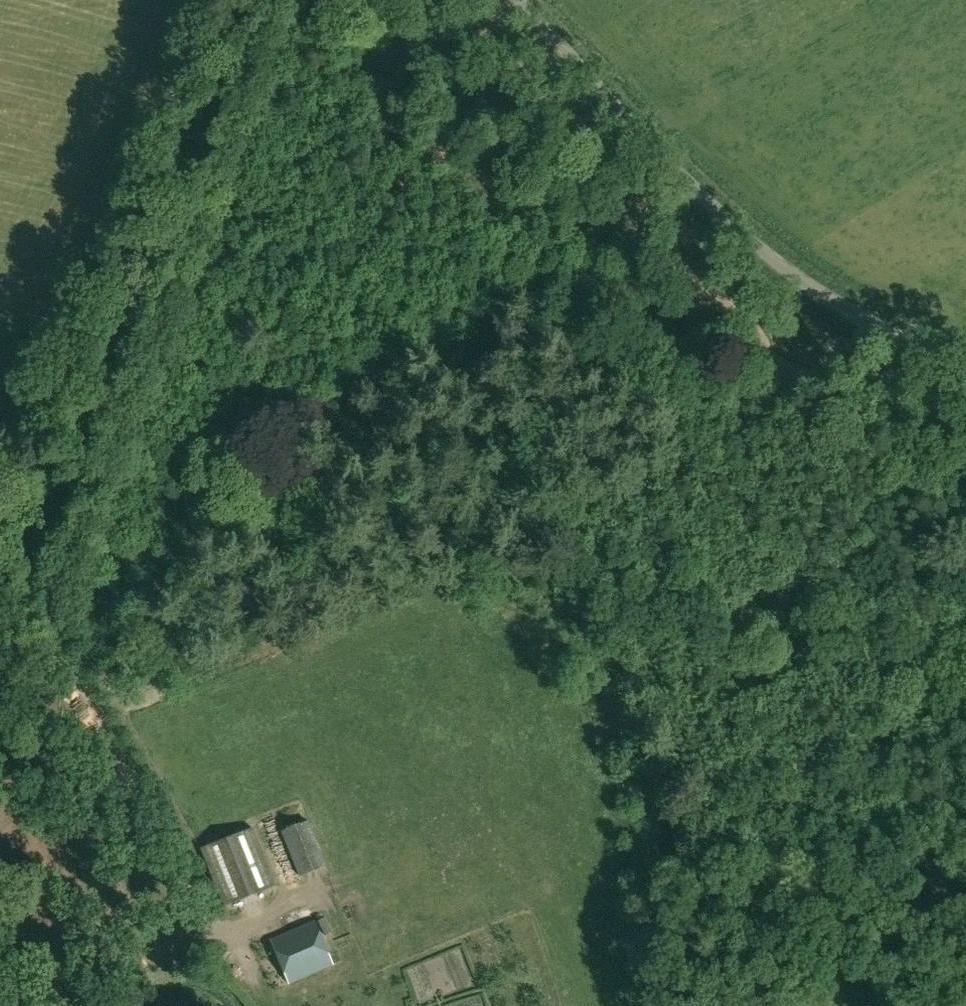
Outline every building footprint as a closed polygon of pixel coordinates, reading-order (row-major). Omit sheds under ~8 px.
[(299,878),(325,867),(307,823),(281,833),(299,878)] [(223,906),(275,886),(252,828),(200,849),(223,906)] [(334,965),(316,921),(270,940),(289,984),(334,965)]
